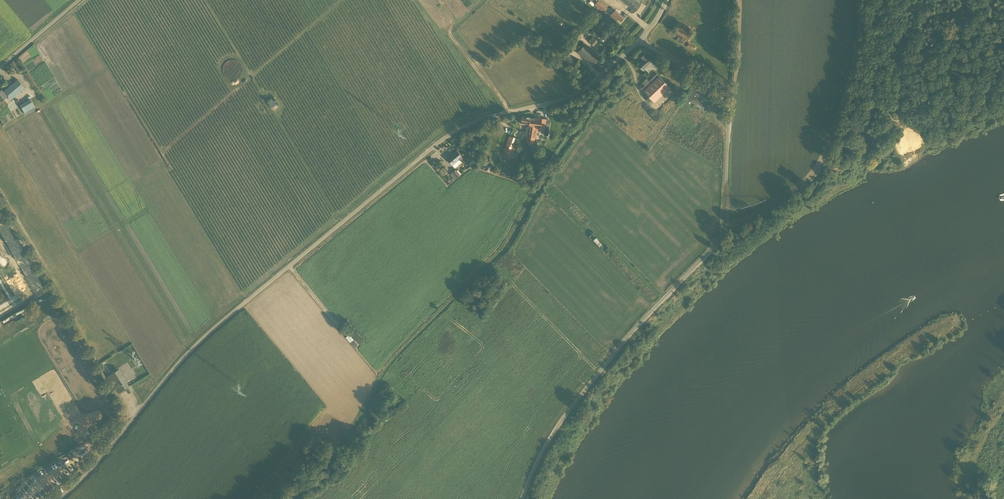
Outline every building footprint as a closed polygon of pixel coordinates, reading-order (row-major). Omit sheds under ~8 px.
[(607,7),(599,0),(595,5),(602,12),(607,7)] [(635,11),(641,4),(635,0),(621,0),(635,11)] [(625,13),(623,16),(615,10),(610,16),(617,21),(618,20),(621,22),(627,15),(625,13)] [(688,40),(691,34),(678,26),(674,32),(688,40)] [(594,46),(602,37),(597,33),(589,42),(594,46)] [(592,65),(599,58),(585,45),(578,52),(592,65)] [(647,57),(644,54),(641,57),(644,60),(638,65),(643,70),(645,69),(648,72),(655,66),(647,56),(647,57)] [(572,69),(577,63),(568,55),(562,60),(572,69)] [(674,83),(663,72),(659,76),(657,74),(649,81),(647,79),(643,83),(645,85),(641,89),(654,103),(674,83)] [(25,88),(17,79),(8,88),(9,89),(4,93),(1,90),(0,91),(0,100),(1,101),(7,96),(10,100),(25,88)] [(24,113),(35,107),(30,99),(20,105),(24,113)] [(274,99),(268,102),(271,107),(277,104),(274,99)] [(526,127),(526,132),(528,132),(529,127),(533,128),(534,117),(522,116),(521,124),(528,125),(527,127),(526,127)] [(549,130),(549,125),(546,125),(546,119),(534,117),(533,128),(529,127),(528,132),(527,136),(526,142),(533,143),(535,131),(537,131),(538,128),(549,130)] [(509,154),(509,153),(510,150),(512,146),(514,141),(515,139),(515,138),(509,136),(504,152),(502,156),(507,158),(509,154)] [(455,168),(462,162),(460,160),(463,158),(457,151),(447,159),(452,165),(455,168)] [(597,238),(593,241),(599,248),(603,245),(597,238)] [(346,337),(354,348),(358,344),(349,334),(346,337)] [(129,386),(119,369),(112,373),(108,376),(118,392),(125,388),(128,393),(133,390),(130,385),(129,386)]
